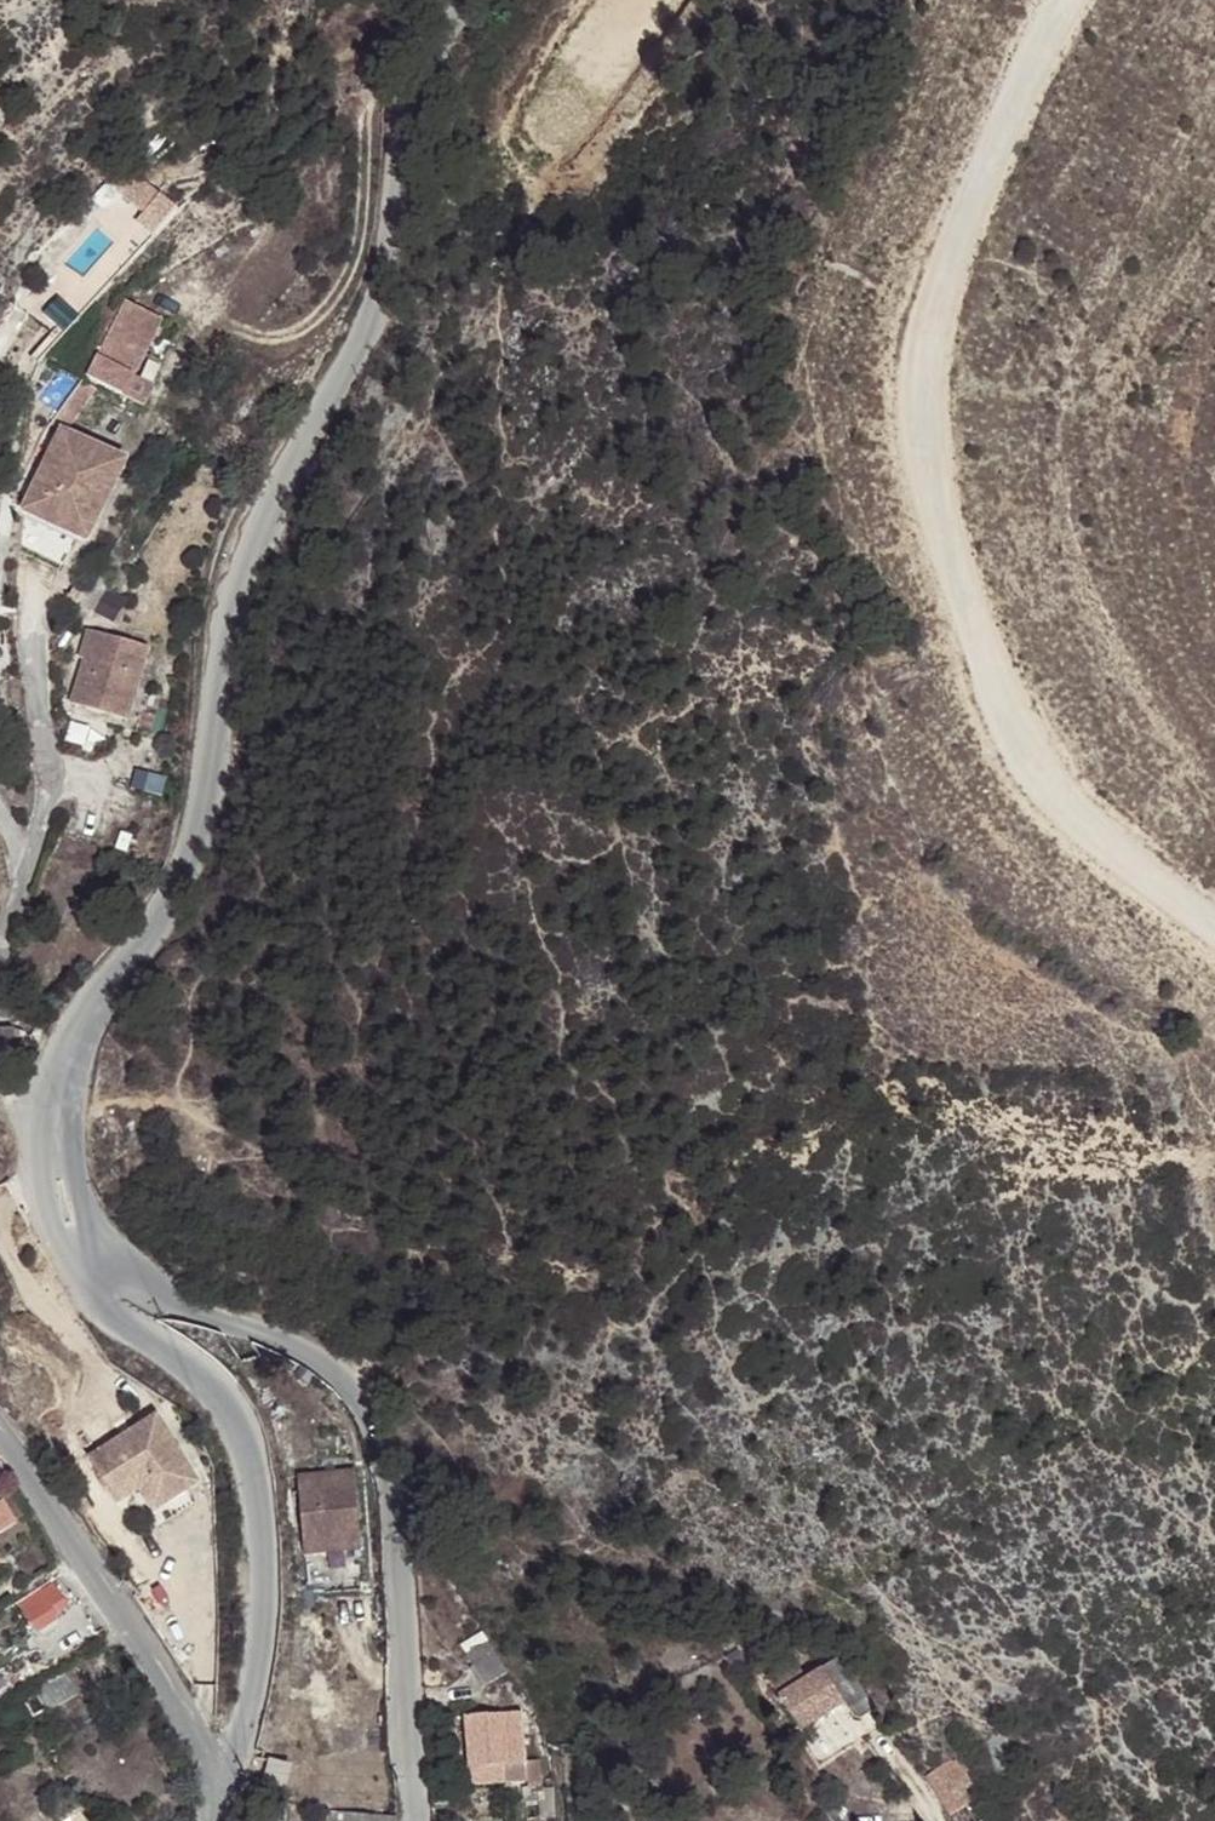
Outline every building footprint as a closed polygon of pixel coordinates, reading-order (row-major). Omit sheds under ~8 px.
[(118,192),(161,229),(180,207),(137,170),(118,192)] [(167,304),(131,286),(93,361),(150,390),(160,370),(139,359),(167,304)] [(129,448),(65,417),(27,497),(90,528),(129,448)] [(130,705),(150,636),(97,621),(78,689),(130,705)] [(92,1445),(116,1484),(150,1462),(168,1491),(202,1470),(160,1403),(133,1419),(136,1424),(129,1428),(127,1423),(92,1445)] [(127,1423),(129,1428),(136,1424),(133,1419),(127,1423)] [(116,1484),(120,1490),(143,1476),(157,1498),(168,1491),(150,1462),(116,1484)] [(346,1468),(290,1474),(297,1551),(353,1546),(346,1468)] [(14,1522),(0,1500),(0,1530),(14,1522)] [(70,1605),(54,1577),(19,1598),(38,1630),(60,1617),(58,1612),(70,1605)] [(493,1629),(478,1639),(498,1678),(520,1668),(506,1649),(493,1629)] [(781,1671),(793,1690),(820,1672),(808,1652),(781,1671)] [(820,1672),(793,1690),(815,1727),(860,1695),(838,1661),(820,1672)] [(36,1689),(49,1707),(51,1709),(81,1691),(67,1670),(36,1689)] [(538,1704),(480,1709),(485,1763),(511,1760),(513,1777),(544,1774),(545,1780),(559,1778),(559,1772),(556,1754),(543,1755),(538,1704)] [(986,1780),(980,1767),(963,1754),(941,1770),(964,1809),(986,1796),(979,1784),(986,1780)] [(268,1759),(264,1781),(285,1785),(289,1764),(268,1759)] [(511,1760),(485,1763),(486,1778),(513,1777),(511,1760)] [(556,1795),(558,1810),(572,1809),(569,1771),(559,1772),(559,1778),(545,1780),(540,1780),(542,1796),(556,1795)] [(318,1812),(320,1820),(393,1820),(393,1819),(318,1812)]
